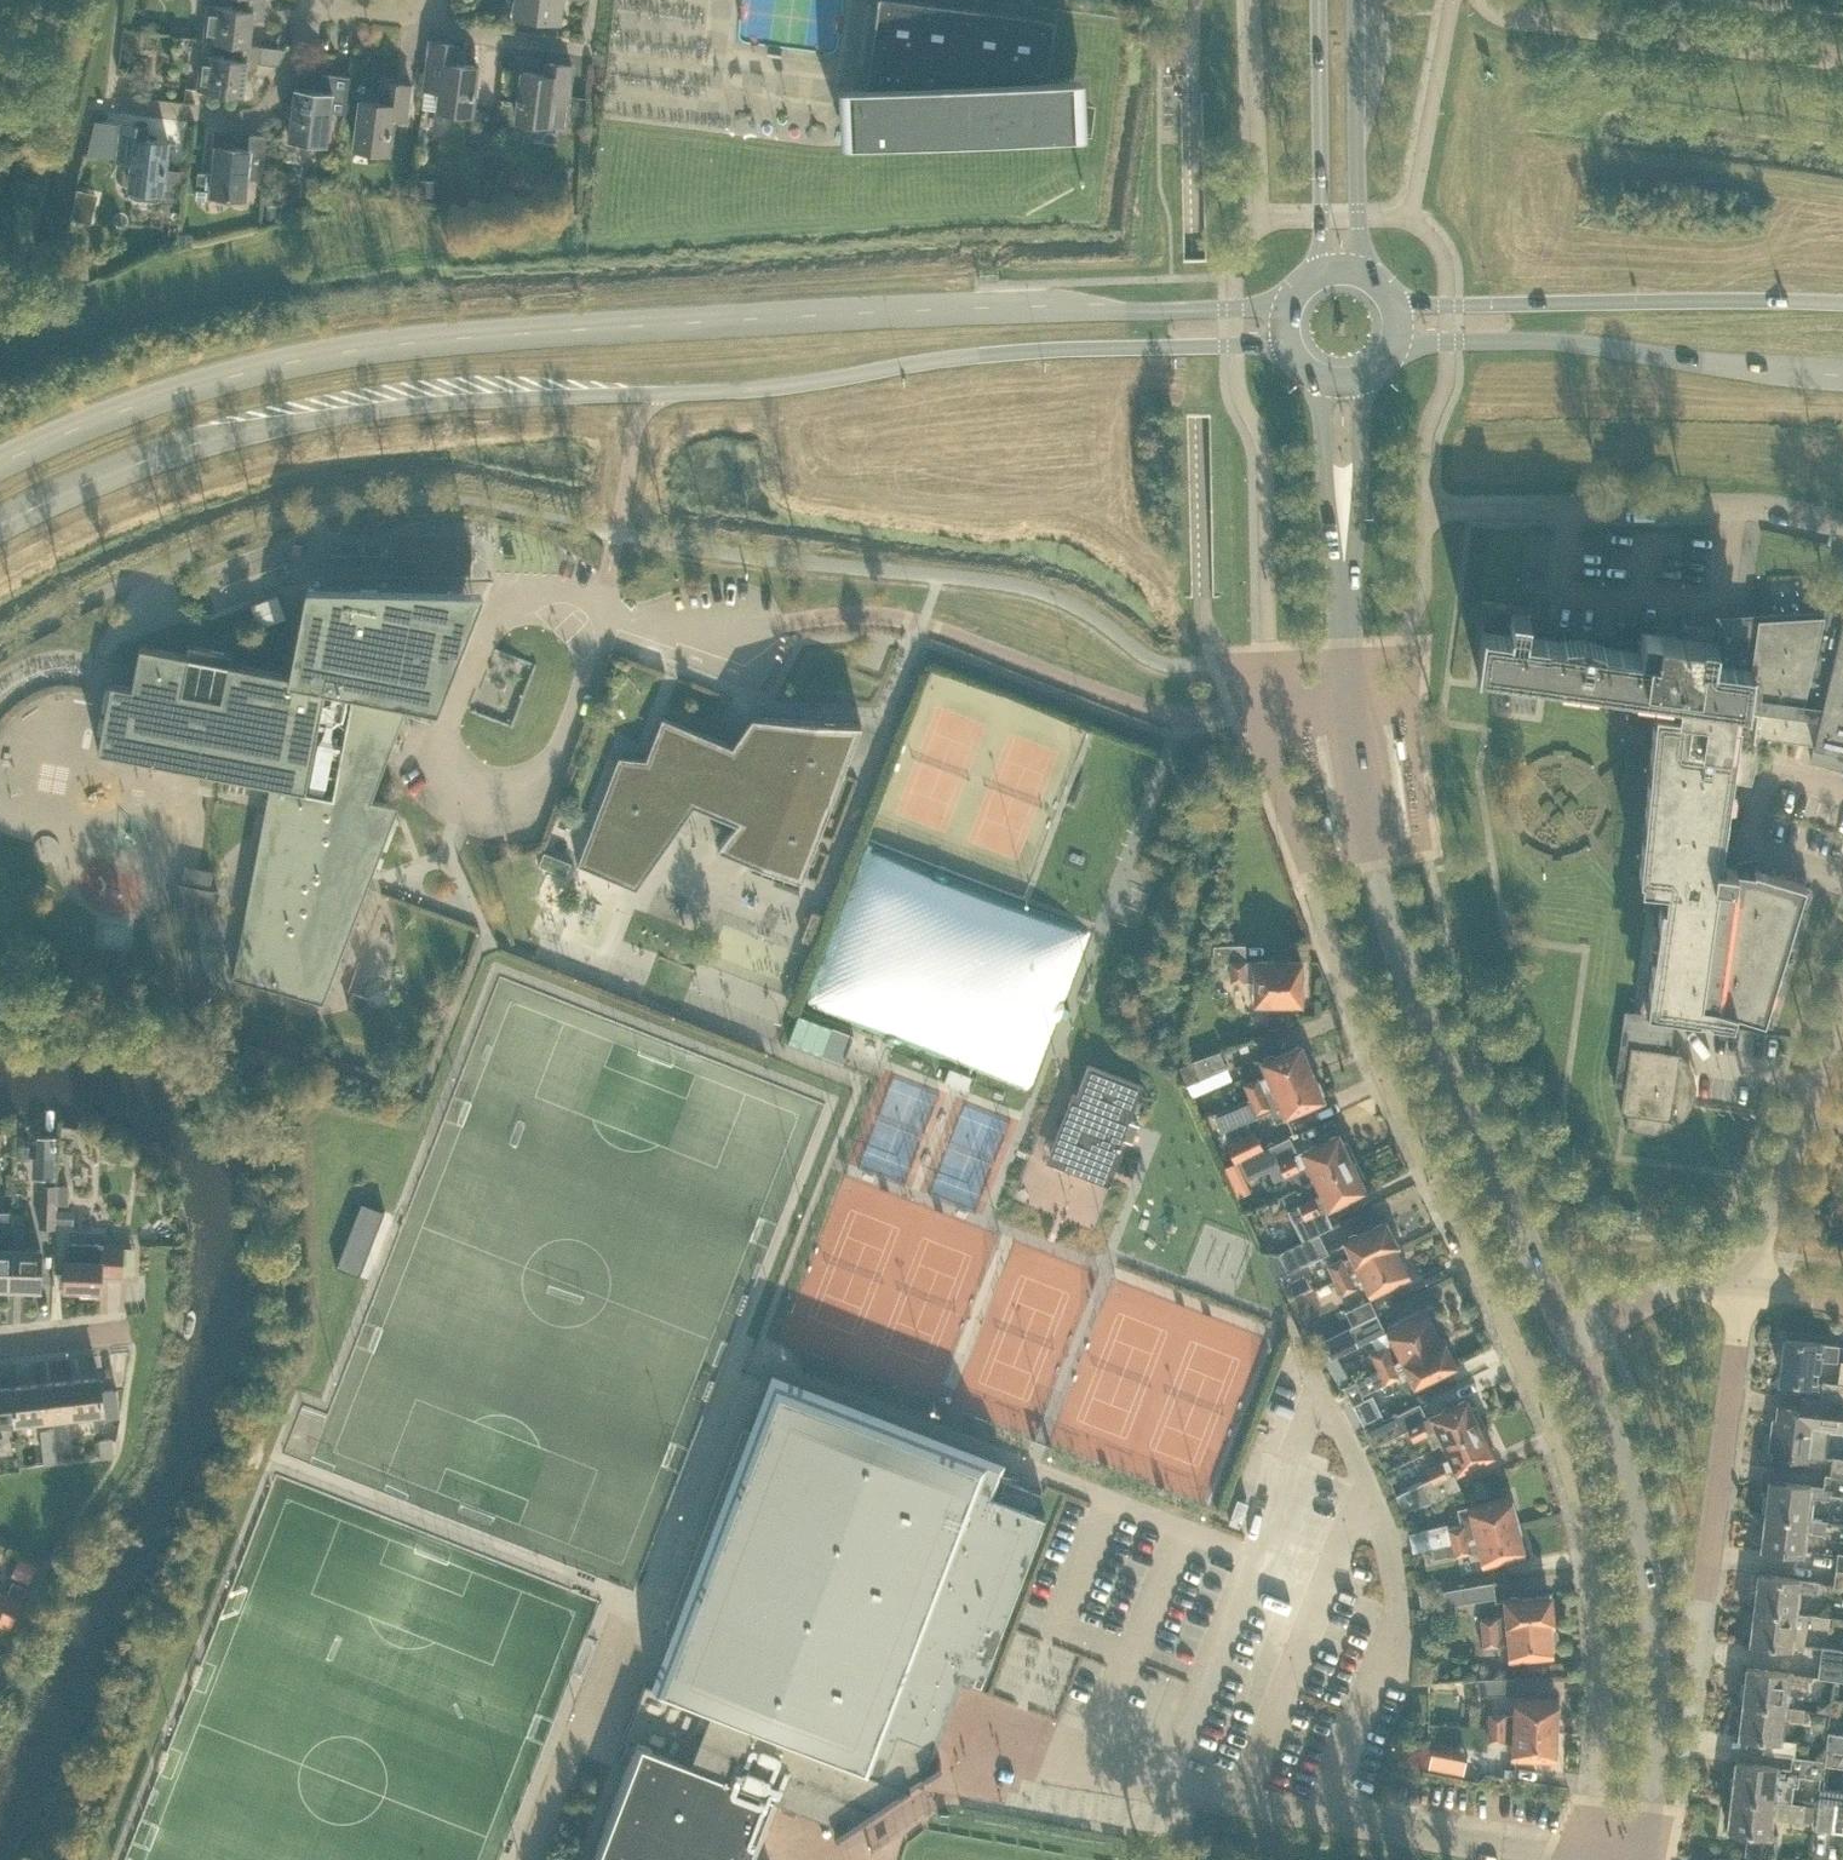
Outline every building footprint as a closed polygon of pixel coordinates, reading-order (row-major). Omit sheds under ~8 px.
[(250,44),(253,17),(262,19),(265,0),(234,0),(233,6),(208,3),(203,39),(229,42),(250,44)] [(561,21),(563,0),(514,0),(513,15),(561,21)] [(867,86),(839,88),(842,145),(1087,134),(1087,127),(1090,127),(1093,98),(1084,97),(1083,77),(1049,78),(1057,19),(909,0),(878,0),(867,86)] [(229,42),(203,39),(202,53),(227,56),(229,42)] [(430,40),(424,89),(441,91),(438,109),(471,114),(477,65),(454,62),(456,44),(430,40)] [(197,89),(243,95),(247,67),(256,69),(259,45),(250,44),(229,42),(227,56),(202,53),(197,89)] [(516,119),(550,123),(552,100),(566,102),(571,65),(547,62),(545,74),(522,71),(516,119)] [(289,140),(326,144),(330,111),(346,113),(350,77),(323,73),(321,89),(296,86),(289,140)] [(354,148),(388,152),(392,118),(406,120),(411,84),(387,81),(384,102),(361,99),(354,148)] [(163,194),(163,188),(168,141),(144,138),(146,126),(122,123),(117,161),(116,176),(116,178),(120,183),(125,184),(129,185),(128,191),(130,196),(135,200),(155,202),(161,199),(163,194)] [(199,172),(195,198),(211,200),(212,194),(244,197),(246,178),(262,180),(266,136),(250,134),(249,148),(217,145),(214,174),(199,172)] [(167,169),(165,180),(180,181),(181,171),(167,169)] [(415,194),(434,196),(435,182),(416,180),(415,194)] [(91,226),(94,215),(72,210),(69,220),(91,226)] [(191,245),(191,238),(191,235),(177,235),(177,239),(177,245),(191,245)] [(76,281),(92,279),(90,257),(74,258),(76,281)] [(450,591),(308,589),(292,675),(230,664),(232,654),(187,645),(186,655),(139,646),(131,687),(111,683),(97,751),(269,784),(232,978),(268,985),(288,991),(322,1003),(367,886),(398,805),(371,800),(386,760),(390,750),(397,752),(400,738),(395,737),(408,702),(435,707),(480,591),(450,591)] [(254,597),(260,620),(288,613),(283,590),(254,597)] [(1620,1046),(1667,1053),(1667,1052),(1673,1014),(1733,1022),(1733,1020),(1732,1020),(1735,1010),(1763,1019),(1804,883),(1754,868),(1753,870),(1719,866),(1731,780),(1750,783),(1756,756),(1759,734),(1813,744),(1813,746),(1842,752),(1842,605),(1826,601),(1823,611),(1758,619),(1754,648),(1735,645),(1734,649),(1717,647),(1717,642),(1641,632),(1638,652),(1526,636),(1529,615),(1511,612),(1509,634),(1484,631),(1484,628),(1482,628),(1476,671),(1478,672),(1479,669),(1680,698),(1678,714),(1655,712),(1639,877),(1642,878),(1641,887),(1666,891),(1664,905),(1660,905),(1645,1015),(1625,1012),(1620,1046)] [(732,745),(662,718),(646,759),(618,757),(577,865),(636,887),(693,804),(736,821),(716,846),(801,879),(861,723),(751,716),(732,745)] [(210,879),(211,872),(195,869),(184,866),(181,881),(188,883),(207,886),(208,887),(210,879)] [(212,921),(218,892),(178,884),(172,914),(212,921)] [(1255,1002),(1301,1002),(1301,961),(1244,961),(1244,945),(1213,945),(1213,961),(1224,961),(1224,969),(1230,969),(1230,980),(1255,980),(1255,1002)] [(833,1024),(821,1056),(842,1064),(854,1032),(833,1024)] [(1300,1045),(1276,1055),(1272,1053),(1264,1056),(1263,1061),(1269,1074),(1257,1079),(1256,1077),(1245,1083),(1250,1096),(1311,1071),(1300,1045)] [(1680,1053),(1667,1052),(1667,1053),(1620,1046),(1615,1083),(1614,1083),(1614,1084),(1624,1085),(1620,1112),(1628,1113),(1625,1129),(1649,1132),(1659,1131),(1668,1128),(1678,1122),(1685,1114),(1690,1105),(1694,1095),(1694,1084),(1692,1074),(1677,1071),(1680,1053)] [(1219,1051),(1190,1061),(1198,1079),(1226,1067),(1219,1051)] [(1088,1064),(1052,1159),(1106,1179),(1142,1085),(1088,1064)] [(942,1082),(965,1091),(971,1076),(948,1067),(942,1082)] [(1297,1108),(1322,1098),(1311,1071),(1250,1096),(1251,1097),(1214,1112),(1222,1130),(1247,1119),(1257,1111),(1270,1105),(1269,1102),(1279,1098),(1285,1114),(1288,1115),(1297,1112),(1297,1108)] [(1255,1130),(1229,1143),(1227,1144),(1235,1162),(1260,1150),(1263,1148),(1262,1147),(1255,1130)] [(1263,1148),(1260,1150),(1268,1167),(1274,1179),(1284,1174),(1308,1162),(1315,1177),(1351,1161),(1338,1133),(1298,1153),(1290,1135),(1263,1148)] [(1219,1158),(1223,1166),(1235,1161),(1231,1153),(1219,1158)] [(54,1179),(54,1157),(32,1156),(31,1178),(54,1179)] [(1223,1166),(1227,1174),(1238,1169),(1235,1161),(1223,1166)] [(1288,1210),(1294,1222),(1300,1236),(1331,1222),(1324,1208),(1364,1188),(1351,1161),(1315,1177),(1323,1193),(1299,1205),(1288,1210)] [(57,1184),(41,1183),(39,1227),(55,1228),(55,1224),(56,1208),(57,1184)] [(335,1268),(359,1277),(384,1211),(361,1202),(335,1268)] [(73,1209),(56,1208),(55,1224),(73,1224),(73,1209)] [(8,1287),(10,1226),(11,1211),(0,1211),(0,1286),(8,1287)] [(1343,1257),(1328,1265),(1335,1279),(1398,1248),(1385,1221),(1346,1240),(1354,1255),(1344,1260),(1343,1257)] [(22,1226),(10,1226),(8,1287),(30,1287),(38,1287),(39,1249),(30,1249),(21,1248),(22,1226)] [(1327,1252),(1318,1233),(1277,1253),(1286,1272),(1327,1252)] [(122,1275),(123,1247),(123,1245),(102,1244),(101,1261),(66,1260),(65,1272),(58,1272),(58,1287),(65,1287),(65,1289),(80,1289),(80,1295),(99,1295),(99,1290),(101,1290),(101,1274),(122,1275)] [(1356,1284),(1365,1280),(1372,1294),(1408,1276),(1396,1250),(1398,1249),(1398,1248),(1335,1279),(1342,1293),(1356,1287),(1356,1284)] [(1277,1253),(1268,1257),(1271,1262),(1278,1276),(1281,1274),(1286,1272),(1277,1253)] [(1322,1307),(1313,1290),(1300,1296),(1308,1313),(1322,1307)] [(1346,1310),(1353,1324),(1377,1313),(1370,1299),(1346,1310)] [(1377,1368),(1377,1367),(1437,1338),(1425,1312),(1388,1329),(1395,1343),(1385,1349),(1384,1346),(1358,1358),(1366,1373),(1377,1368)] [(1324,1357),(1340,1350),(1341,1353),(1385,1332),(1376,1314),(1350,1327),(1351,1330),(1319,1345),(1324,1357)] [(1427,1377),(1454,1364),(1441,1336),(1377,1367),(1377,1368),(1384,1382),(1398,1375),(1396,1373),(1407,1368),(1414,1383),(1415,1383),(1419,1384),(1426,1381),(1427,1377)] [(1780,1381),(1815,1385),(1819,1359),(1836,1361),(1838,1345),(1786,1339),(1780,1381)] [(1344,1372),(1335,1377),(1340,1386),(1349,1381),(1344,1372)] [(70,1380),(74,1416),(103,1412),(104,1420),(121,1418),(117,1389),(101,1391),(99,1377),(70,1380)] [(40,1383),(45,1419),(74,1416),(70,1380),(40,1383)] [(1821,1381),(1820,1398),(1842,1401),(1842,1384),(1821,1381)] [(12,1398),(15,1423),(30,1421),(45,1419),(40,1383),(30,1384),(10,1387),(12,1398)] [(662,1690),(644,1683),(622,1739),(635,1744),(592,1859),(754,1859),(779,1799),(843,1823),(834,1829),(836,1833),(910,1784),(924,1786),(927,1772),(941,1763),(939,1759),(924,1770),(958,1679),(970,1684),(973,1678),(982,1681),(1046,1515),(1033,1510),(1040,1493),(993,1475),(997,1466),(781,1383),(761,1434),(743,1428),(664,1634),(681,1640),(662,1690)] [(3,1435),(2,1424),(15,1423),(12,1398),(10,1387),(0,1388),(0,1436),(3,1435)] [(1820,1398),(1820,1400),(1800,1397),(1799,1410),(1777,1407),(1772,1455),(1807,1459),(1807,1457),(1825,1459),(1828,1429),(1838,1430),(1842,1403),(1842,1401),(1820,1398)] [(1419,1402),(1397,1413),(1396,1411),(1364,1427),(1373,1445),(1408,1428),(1413,1440),(1438,1428),(1445,1442),(1479,1425),(1466,1398),(1427,1417),(1419,1402)] [(1396,1494),(1404,1510),(1433,1500),(1460,1487),(1452,1472),(1492,1453),(1479,1425),(1445,1442),(1452,1457),(1427,1469),(1431,1477),(1396,1494)] [(55,1445),(53,1427),(40,1428),(42,1446),(55,1445)] [(99,1438),(101,1457),(114,1455),(111,1437),(99,1438)] [(42,1446),(44,1464),(57,1463),(55,1445),(42,1446)] [(1831,1474),(1842,1475),(1842,1458),(1833,1456),(1831,1474)] [(1765,1512),(1810,1517),(1813,1497),(1828,1499),(1828,1493),(1842,1495),(1842,1475),(1831,1474),(1825,1473),(1823,1487),(1769,1480),(1767,1496),(1762,1496),(1761,1509),(1765,1509),(1765,1512)] [(1409,1532),(1414,1550),(1430,1546),(1444,1543),(1451,1541),(1515,1524),(1508,1496),(1458,1508),(1462,1524),(1448,1528),(1447,1522),(1409,1532)] [(1825,1519),(1810,1517),(1765,1512),(1761,1546),(1765,1547),(1765,1552),(1778,1553),(1779,1549),(1802,1551),(1805,1529),(1823,1532),(1825,1519)] [(1515,1524),(1451,1541),(1454,1554),(1480,1548),(1484,1564),(1523,1554),(1515,1524)] [(1444,1543),(1430,1546),(1430,1547),(1433,1559),(1447,1556),(1444,1543)] [(1835,1569),(1842,1570),(1842,1553),(1837,1552),(1835,1569)] [(11,1575),(28,1583),(36,1565),(19,1557),(11,1575)] [(1835,1569),(1833,1586),(1842,1587),(1842,1570),(1835,1569)] [(1754,1607),(1795,1611),(1797,1589),(1816,1592),(1818,1581),(1758,1573),(1754,1607)] [(8,1626),(25,1587),(11,1580),(5,1594),(0,1592),(0,1623),(8,1626)] [(1422,1610),(1446,1605),(1495,1597),(1493,1581),(1443,1590),(1419,1594),(1420,1598),(1422,1610)] [(1509,1644),(1510,1662),(1552,1658),(1549,1626),(1552,1626),(1549,1596),(1504,1599),(1506,1618),(1489,1619),(1489,1618),(1478,1619),(1479,1634),(1480,1647),(1492,1646),(1509,1644)] [(1754,1607),(1750,1641),(1802,1647),(1805,1623),(1827,1626),(1828,1615),(1795,1611),(1754,1607)] [(1819,1662),(1842,1665),(1842,1649),(1821,1646),(1819,1662)] [(1819,1662),(1817,1677),(1842,1681),(1842,1665),(1819,1662)] [(1747,1666),(1742,1701),(1783,1706),(1786,1684),(1805,1686),(1806,1674),(1747,1666)] [(1477,1695),(1517,1693),(1516,1678),(1477,1679),(1477,1695)] [(1489,1713),(1488,1725),(1555,1729),(1556,1699),(1515,1697),(1515,1714),(1489,1713)] [(1828,1712),(1829,1699),(1822,1698),(1822,1704),(1816,1703),(1815,1710),(1828,1712)] [(1802,1709),(1783,1706),(1743,1701),(1739,1735),(1763,1738),(1761,1752),(1794,1755),(1795,1741),(1779,1739),(1782,1719),(1801,1721),(1802,1709)] [(1814,1727),(1820,1728),(1825,1724),(1825,1719),(1822,1714),(1816,1713),(1810,1717),(1810,1723),(1814,1727)] [(1433,1723),(1425,1769),(1457,1775),(1462,1751),(1456,1750),(1460,1728),(1433,1723)] [(1513,1757),(1554,1759),(1555,1729),(1488,1725),(1488,1739),(1514,1740),(1513,1757)] [(1837,1751),(1842,1751),(1842,1734),(1827,1732),(1825,1749),(1837,1751)] [(1834,1772),(1837,1751),(1825,1749),(1824,1749),(1823,1759),(1821,1770),(1834,1772)] [(1736,1760),(1732,1795),(1773,1799),(1780,1800),(1790,1801),(1792,1784),(1796,1785),(1798,1775),(1820,1778),(1821,1770),(1823,1759),(1791,1755),(1790,1767),(1736,1760)] [(1418,1799),(1463,1808),(1463,1807),(1469,1778),(1469,1777),(1457,1775),(1425,1769),(1424,1769),(1418,1799)] [(1481,1781),(1469,1778),(1463,1807),(1476,1809),(1481,1781)] [(1818,1801),(1833,1803),(1842,1804),(1842,1792),(1820,1789),(1818,1801)] [(1780,1800),(1773,1799),(1732,1795),(1727,1829),(1748,1831),(1745,1852),(1773,1856),(1776,1834),(1769,1833),(1771,1817),(1803,1821),(1803,1819),(1812,1820),(1814,1804),(1805,1803),(1790,1801),(1780,1800)] [(1833,1803),(1818,1801),(1814,1827),(1829,1829),(1833,1803)] [(1833,1803),(1829,1829),(1842,1831),(1842,1804),(1833,1803)]
